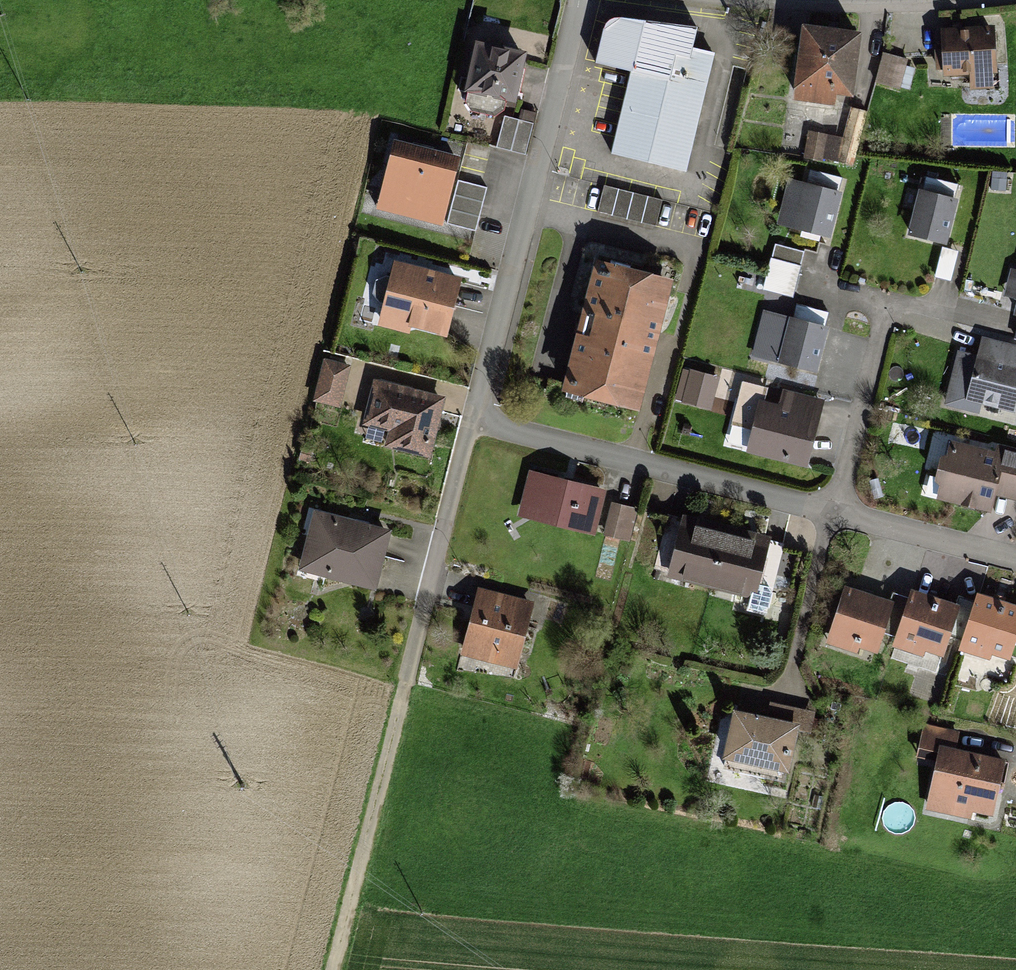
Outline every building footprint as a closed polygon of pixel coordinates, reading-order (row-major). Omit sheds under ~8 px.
[(632,73),(611,159),(684,176),(713,56),(688,51),(694,29),(616,19),(603,27),(593,67),(632,73)] [(801,29),(794,100),(831,103),(832,94),(849,95),(855,34),(801,29)] [(993,29),(939,31),(940,78),(995,76),(993,29)] [(481,31),(464,94),(509,105),(526,40),(481,31)] [(883,57),(874,85),(894,91),(903,63),(883,57)] [(535,147),(543,114),(509,105),(500,139),(535,147)] [(477,145),(408,125),(386,199),(483,227),(497,180),(469,172),(477,145)] [(838,137),(807,135),(805,158),(836,161),(838,137)] [(838,231),(853,185),(804,170),(790,215),(838,231)] [(968,184),(925,172),(910,227),(953,238),(968,184)] [(659,206),(604,192),(599,212),(653,227),(659,206)] [(967,248),(946,243),(939,272),(960,277),(967,248)] [(479,265),(403,246),(387,309),(463,328),(479,265)] [(777,250),(773,268),(805,277),(809,260),(777,250)] [(596,266),(565,390),(640,409),(671,285),(596,266)] [(773,268),(768,283),(800,292),(805,277),(773,268)] [(831,317),(766,300),(751,356),(817,373),(831,317)] [(985,337),(981,353),(955,346),(943,397),(1015,416),(1015,345),(985,337)] [(360,359),(333,352),(323,393),(349,400),(360,359)] [(728,374),(691,363),(679,401),(717,412),(728,374)] [(455,389),(382,369),(371,407),(402,416),(396,440),(438,451),(455,389)] [(832,398),(786,386),(783,398),(768,394),(772,380),(746,373),(732,422),(756,428),(752,444),(815,460),(832,398)] [(950,447),(936,499),(988,512),(992,497),(1015,503),(1015,457),(995,451),(993,458),(950,447)] [(608,498),(527,476),(516,516),(597,537),(608,498)] [(402,521),(318,501),(303,562),(387,582),(402,521)] [(635,510),(617,504),(607,536),(625,542),(635,510)] [(735,523),(690,510),(672,570),(717,583),(735,523)] [(781,537),(735,523),(717,583),(763,597),(781,537)] [(893,605),(844,590),(827,646),(877,661),(893,605)] [(478,591),(462,663),(511,674),(527,603),(478,591)] [(957,607),(908,593),(891,649),(941,663),(957,607)] [(975,596),(958,652),(1008,666),(1015,638),(1015,608),(975,596)] [(735,715),(727,764),(787,774),(794,733),(811,736),(815,714),(770,705),(767,721),(735,715)] [(957,737),(923,730),(917,759),(936,763),(926,808),(991,821),(1003,763),(954,753),(957,737)]
